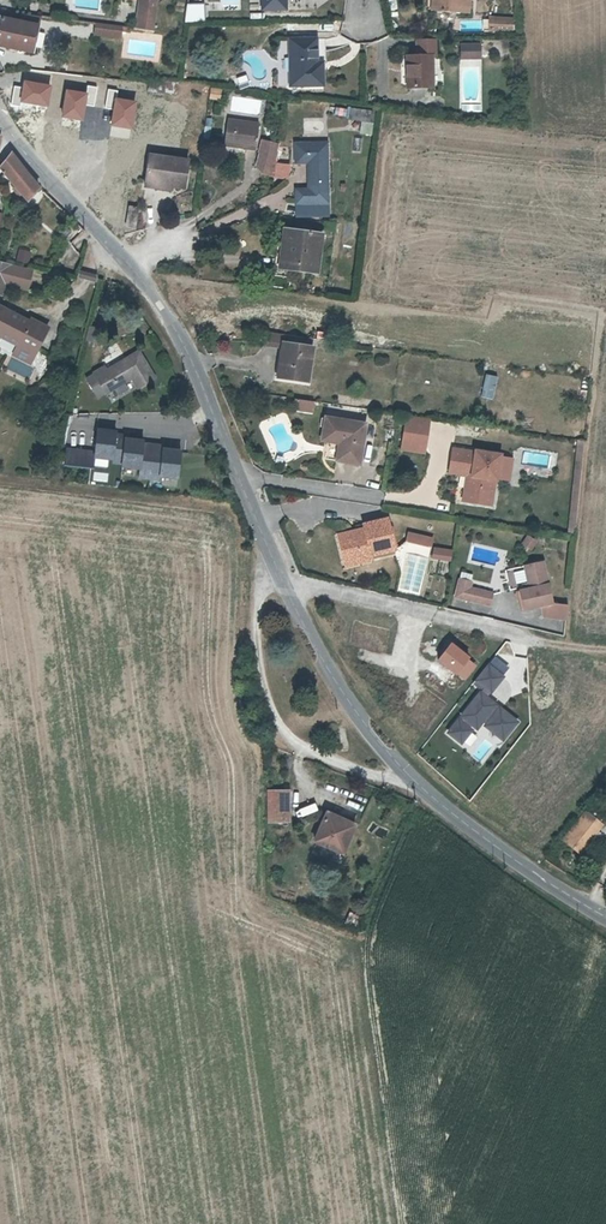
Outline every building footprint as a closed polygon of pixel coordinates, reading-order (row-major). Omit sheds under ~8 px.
[(131,30),(148,32),(153,0),(135,0),(131,30)] [(259,10),(284,10),(284,0),(259,0),(259,10)] [(437,15),(467,16),(468,0),(438,0),(437,15)] [(204,22),(204,4),(185,4),(185,23),(204,22)] [(2,12),(0,11),(0,46),(33,53),(37,25),(0,18),(2,12)] [(510,22),(495,22),(495,36),(510,36),(510,22)] [(109,38),(111,27),(93,25),(92,36),(109,38)] [(111,27),(109,38),(117,40),(118,33),(126,34),(127,29),(124,29),(119,28),(111,27)] [(316,41),(289,40),(289,88),(322,89),(322,70),(315,70),(316,41)] [(417,58),(431,58),(435,58),(435,46),(417,45),(417,58)] [(480,47),(462,46),(461,60),(479,61),(480,47)] [(432,90),(431,58),(417,58),(408,58),(408,89),(432,90)] [(30,70),(29,85),(38,85),(35,116),(27,116),(26,132),(68,136),(70,108),(78,108),(81,77),(80,76),(30,70)] [(239,91),(251,86),(247,74),(235,78),(239,91)] [(38,85),(29,85),(27,116),(35,116),(38,85)] [(210,88),(209,100),(220,100),(221,88),(210,88)] [(348,109),(347,122),(373,122),(373,109),(348,109)] [(224,124),(219,149),(248,153),(252,127),(224,124)] [(301,195),(288,195),(288,208),(320,208),(320,147),(288,146),(288,167),(302,167),(301,195)] [(269,150),(254,148),(250,171),(266,173),(269,150)] [(30,199),(40,185),(39,184),(38,182),(35,180),(33,177),(29,173),(22,165),(17,158),(16,156),(13,152),(0,166),(30,199)] [(143,158),(138,190),(161,193),(162,189),(176,191),(180,163),(143,158)] [(277,228),(271,266),(307,271),(312,234),(277,228)] [(28,264),(30,252),(18,250),(15,262),(28,264)] [(8,262),(0,260),(0,292),(8,262)] [(78,271),(76,279),(96,284),(98,276),(78,271)] [(18,345),(20,341),(35,348),(46,326),(30,318),(29,321),(0,306),(0,336),(18,345)] [(95,343),(99,329),(88,326),(85,340),(95,343)] [(277,333),(262,331),(260,341),(275,343),(277,333)] [(307,357),(310,337),(277,333),(275,343),(274,358),(277,359),(275,378),(303,382),(307,357)] [(322,339),(310,337),(307,357),(319,359),(322,339)] [(35,348),(20,341),(13,354),(29,362),(35,348)] [(128,376),(133,385),(151,376),(137,352),(107,367),(104,363),(91,370),(101,390),(128,376)] [(5,369),(26,378),(31,368),(10,359),(5,369)] [(308,399),(290,396),(288,406),(307,409),(308,399)] [(361,421),(321,415),(317,438),(324,439),(321,457),(355,462),(361,421)] [(404,415),(402,423),(425,426),(426,418),(404,415)] [(425,426),(402,423),(400,440),(423,443),(425,426)] [(422,451),(423,443),(400,440),(399,448),(422,451)] [(59,448),(56,464),(85,469),(88,452),(59,448)] [(453,449),(450,467),(471,471),(467,501),(491,505),(495,479),(498,480),(502,454),(477,450),(476,453),(453,449)] [(471,471),(450,467),(450,474),(465,477),(461,500),(467,501),(471,471)] [(378,548),(398,543),(391,515),(371,521),(371,527),(358,530),(357,524),(342,529),(350,556),(363,553),(364,557),(380,553),(378,548)] [(423,541),(425,531),(406,527),(404,536),(423,541)] [(435,533),(425,531),(423,541),(433,543),(435,533)] [(406,550),(428,553),(429,546),(407,543),(406,550)] [(435,548),(434,555),(450,558),(451,551),(435,548)] [(530,589),(520,591),(517,592),(521,610),(541,606),(553,604),(553,603),(544,562),(525,566),(530,589)] [(519,587),(520,591),(530,589),(525,566),(521,567),(525,586),(519,587)] [(472,600),(475,588),(469,587),(471,581),(459,578),(455,596),(472,600)] [(492,592),(475,588),(472,600),(489,604),(492,592)] [(553,604),(541,606),(544,617),(547,616),(566,619),(568,605),(553,603),(553,604)] [(478,688),(444,734),(471,753),(483,737),(499,748),(519,721),(487,697),(504,675),(487,663),(472,683),(478,688)] [(290,791),(270,792),(271,821),(291,820),(290,791)] [(338,821),(341,816),(329,811),(327,815),(338,821)] [(593,848),(590,846),(585,843),(600,824),(588,814),(564,844),(584,860),(593,848)] [(356,823),(341,816),(338,821),(327,815),(317,838),(343,850),(356,823)] [(585,843),(590,846),(604,827),(600,824),(585,843)]
